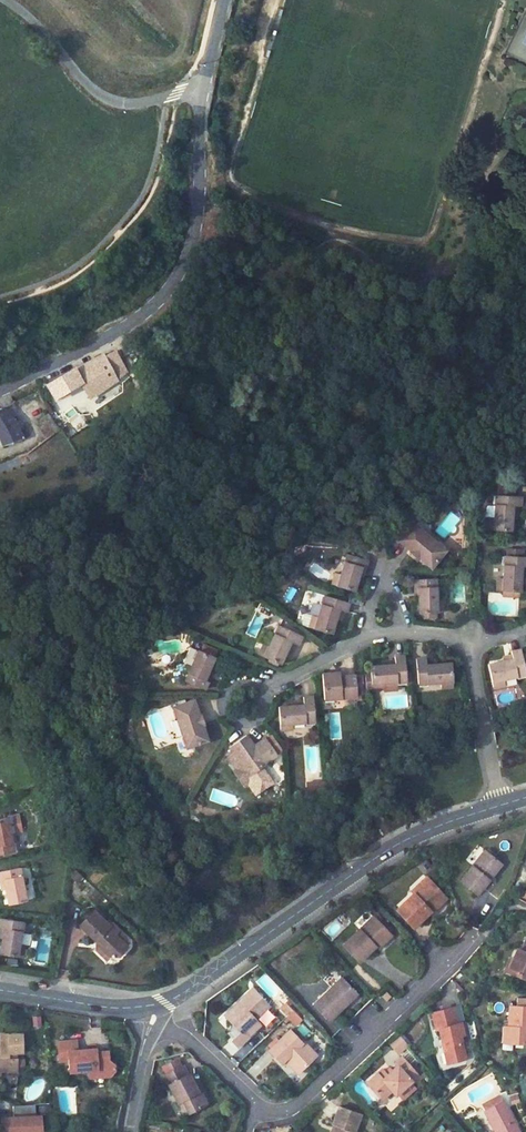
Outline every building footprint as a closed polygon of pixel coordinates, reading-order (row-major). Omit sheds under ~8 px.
[(65,376),(46,386),(53,398),(79,384),(90,400),(126,377),(113,355),(106,360),(103,356),(65,376)] [(0,447),(5,447),(22,440),(28,437),(23,427),(17,429),(13,421),(0,411),(0,447)] [(54,421),(41,428),(47,438),(59,429),(54,421)] [(510,498),(490,495),(488,506),(487,518),(484,518),(483,531),(506,534),(508,518),(509,508),(513,509),(515,509),(516,499),(510,498)] [(479,505),(478,517),(484,518),(487,518),(488,506),(479,505)] [(410,543),(417,550),(415,552),(426,564),(444,548),(415,515),(396,531),(408,544),(410,543)] [(406,546),(413,554),(415,552),(417,550),(410,543),(408,544),(406,546)] [(518,552),(502,550),(502,556),(518,558),(518,552)] [(360,568),(364,556),(344,551),(337,574),(331,572),(328,584),(349,591),(353,578),(357,567),(360,568)] [(502,556),(498,580),(490,579),(489,592),(497,594),(507,594),(506,600),(513,601),(515,582),(516,573),(521,573),(525,573),(525,559),(518,558),(502,556)] [(433,579),(411,579),(411,588),(416,588),(416,600),(417,613),(440,614),(440,601),(434,601),(433,579)] [(319,594),(312,616),(309,616),(307,625),(330,632),(334,617),(337,607),(339,608),(343,609),(345,601),(319,594)] [(307,625),(309,616),(303,614),(301,616),(299,621),(301,624),(307,625)] [(273,624),(263,643),(258,640),(253,652),(264,657),(273,661),(275,662),(285,639),(294,643),(297,634),(273,624)] [(195,653),(183,684),(201,691),(204,684),(200,682),(204,674),(213,651),(201,646),(198,654),(195,653)] [(502,678),(523,673),(521,666),(519,656),(517,650),(507,652),(508,655),(509,659),(499,662),(486,664),(491,687),(503,684),(502,678)] [(380,681),(402,680),(400,653),(390,654),(390,660),(391,665),(379,666),(365,666),(366,674),(368,691),(380,690),(380,681)] [(413,681),(435,680),(435,686),(450,685),(449,662),(429,664),(420,664),(419,659),(419,655),(411,656),(413,681)] [(319,703),(350,703),(349,697),(348,683),(348,676),(333,677),(333,675),(318,675),(319,703)] [(272,709),(273,731),(288,731),(287,725),(310,725),(307,699),(298,699),(298,704),(298,708),(289,708),(272,709)] [(170,707),(182,749),(205,743),(200,727),(198,727),(194,717),(197,716),(191,701),(170,707)] [(241,778),(273,757),(271,753),(278,748),(268,735),(263,739),(260,738),(252,744),(253,749),(248,753),(245,749),(238,738),(222,749),(241,778)] [(252,744),(245,749),(248,753),(253,749),(252,744)] [(312,792),(323,792),(322,783),(311,784),(312,792)] [(301,785),(302,793),(312,792),(311,784),(301,785)] [(188,813),(202,821),(207,813),(194,805),(188,813)] [(367,826),(377,820),(372,814),(363,820),(367,826)] [(6,816),(0,817),(0,852),(11,850),(6,816)] [(483,848),(458,880),(479,896),(491,880),(487,877),(500,861),(483,848)] [(0,870),(0,894),(2,904),(21,901),(15,868),(0,870)] [(426,875),(411,888),(414,891),(428,877),(426,875)] [(414,891),(397,907),(414,926),(445,895),(428,877),(414,891)] [(107,926),(92,911),(78,924),(93,941),(96,938),(102,946),(100,949),(107,957),(117,956),(125,948),(112,934),(116,930),(109,923),(107,926)] [(374,916),(344,944),(360,962),(378,945),(390,933),(374,916)] [(0,920),(0,957),(17,960),(18,948),(12,947),(15,922),(0,920)] [(390,933),(378,945),(380,948),(393,936),(390,933)] [(93,941),(93,950),(103,960),(107,957),(100,949),(102,946),(96,938),(93,941)] [(513,965),(522,970),(519,975),(525,979),(525,946),(525,948),(522,947),(516,959),(513,965)] [(512,957),(506,968),(519,975),(522,970),(513,965),(516,959),(512,957)] [(344,978),(314,1005),(331,1024),(361,996),(344,978)] [(244,1005),(229,1019),(243,1033),(235,1040),(241,1047),(260,1028),(258,1025),(263,1020),(259,1016),(271,1005),(255,988),(241,1002),(244,1005)] [(388,993),(383,997),(389,1003),(394,999),(388,993)] [(293,1011),(299,1005),(292,998),(286,1004),(293,1011)] [(241,1002),(226,1016),(229,1019),(244,1005),(241,1002)] [(511,1026),(508,1026),(507,1049),(515,1049),(515,1042),(525,1043),(525,1005),(512,1005),(511,1026)] [(459,1009),(438,1013),(442,1031),(445,1030),(453,1065),(473,1060),(467,1036),(471,1035),(467,1023),(463,1024),(459,1009)] [(33,1017),(34,1027),(42,1026),(42,1016),(33,1017)] [(0,1033),(0,1075),(2,1075),(1,1069),(19,1067),(18,1056),(10,1056),(11,1047),(27,1044),(27,1031),(0,1033)] [(292,1031),(271,1051),(285,1065),(290,1061),(302,1074),(321,1057),(309,1044),(306,1046),(292,1031)] [(393,1040),(404,1054),(412,1047),(401,1034),(393,1040)] [(94,1045),(74,1047),(73,1039),(55,1041),(57,1062),(67,1061),(68,1073),(87,1071),(96,1071),(105,1078),(110,1078),(116,1070),(115,1066),(110,1062),(109,1049),(95,1050),(94,1045)] [(386,1070),(370,1083),(385,1101),(394,1092),(398,1097),(412,1083),(414,1085),(423,1078),(406,1059),(400,1063),(404,1068),(397,1073),(392,1077),(389,1073),(386,1070)] [(172,1076),(182,1071),(178,1064),(169,1069),(172,1076)] [(172,1076),(165,1080),(180,1108),(186,1105),(192,1117),(208,1108),(196,1084),(187,1068),(182,1071),(172,1076)] [(88,1080),(105,1078),(96,1071),(87,1071),(88,1080)] [(199,1082),(196,1084),(208,1108),(213,1106),(199,1082)] [(483,1105),(486,1110),(506,1099),(503,1094),(483,1105)] [(486,1110),(498,1131),(520,1131),(523,1130),(506,1099),(486,1110)] [(38,1114),(33,1114),(33,1103),(10,1104),(11,1115),(1,1115),(1,1131),(11,1131),(26,1131),(38,1131),(38,1114)] [(336,1123),(343,1126),(341,1131),(358,1131),(356,1131),(363,1114),(342,1107),(336,1123)] [(336,1123),(333,1131),(341,1131),(343,1126),(336,1123)]
